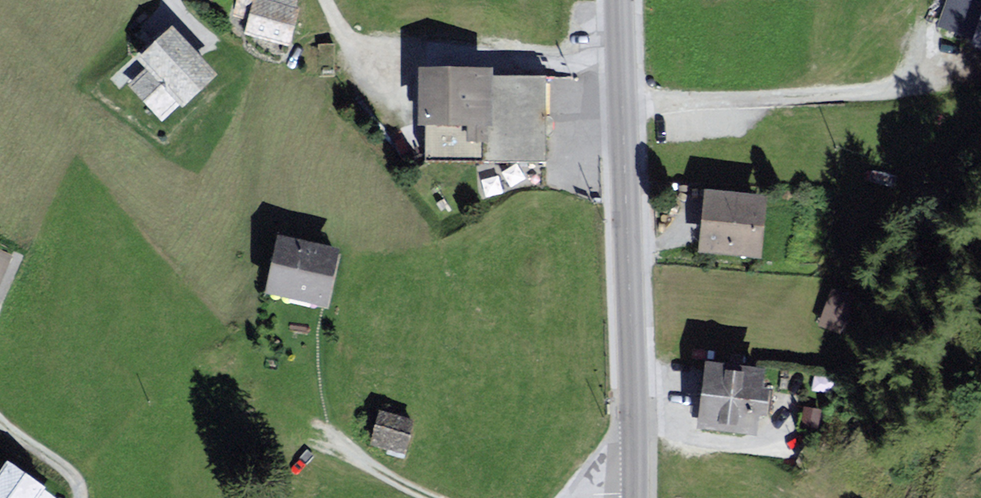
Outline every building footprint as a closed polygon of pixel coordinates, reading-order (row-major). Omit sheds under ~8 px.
[(238,14),(254,19),(250,33),(286,43),(298,1),(293,0),(242,0),(238,14)] [(935,27),(969,39),(975,41),(972,49),(980,53),(980,0),(944,0),(935,27)] [(211,75),(171,31),(160,40),(140,58),(151,70),(133,86),(163,119),(211,75)] [(489,70),(420,71),(421,123),(490,122),(491,160),(548,158),(547,119),(546,80),(489,81),(489,70)] [(762,199),(708,193),(702,250),(755,256),(762,199)] [(338,253),(281,240),(269,292),(326,305),(333,275),(338,253)] [(0,252),(0,276),(9,256),(0,252)] [(834,286),(819,322),(841,331),(856,296),(834,286)] [(761,373),(707,367),(700,426),(754,432),(761,373)] [(412,423),(381,414),(372,441),(388,446),(404,450),(412,423)] [(8,466),(0,477),(0,497),(49,497),(51,495),(8,466)]
